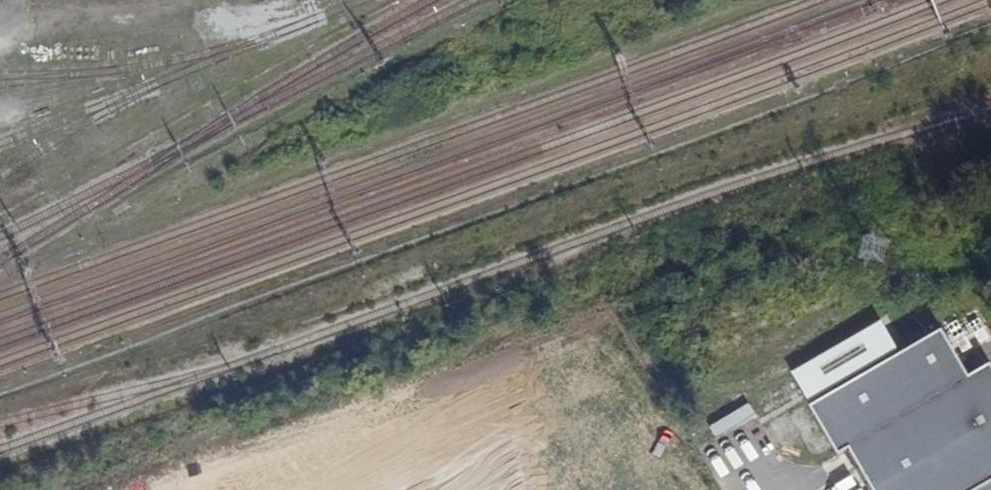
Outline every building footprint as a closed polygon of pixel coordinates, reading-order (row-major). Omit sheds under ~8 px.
[(946,332),(813,405),(840,453),(852,447),(876,489),(990,489),(990,368),(972,379),(946,332)]
